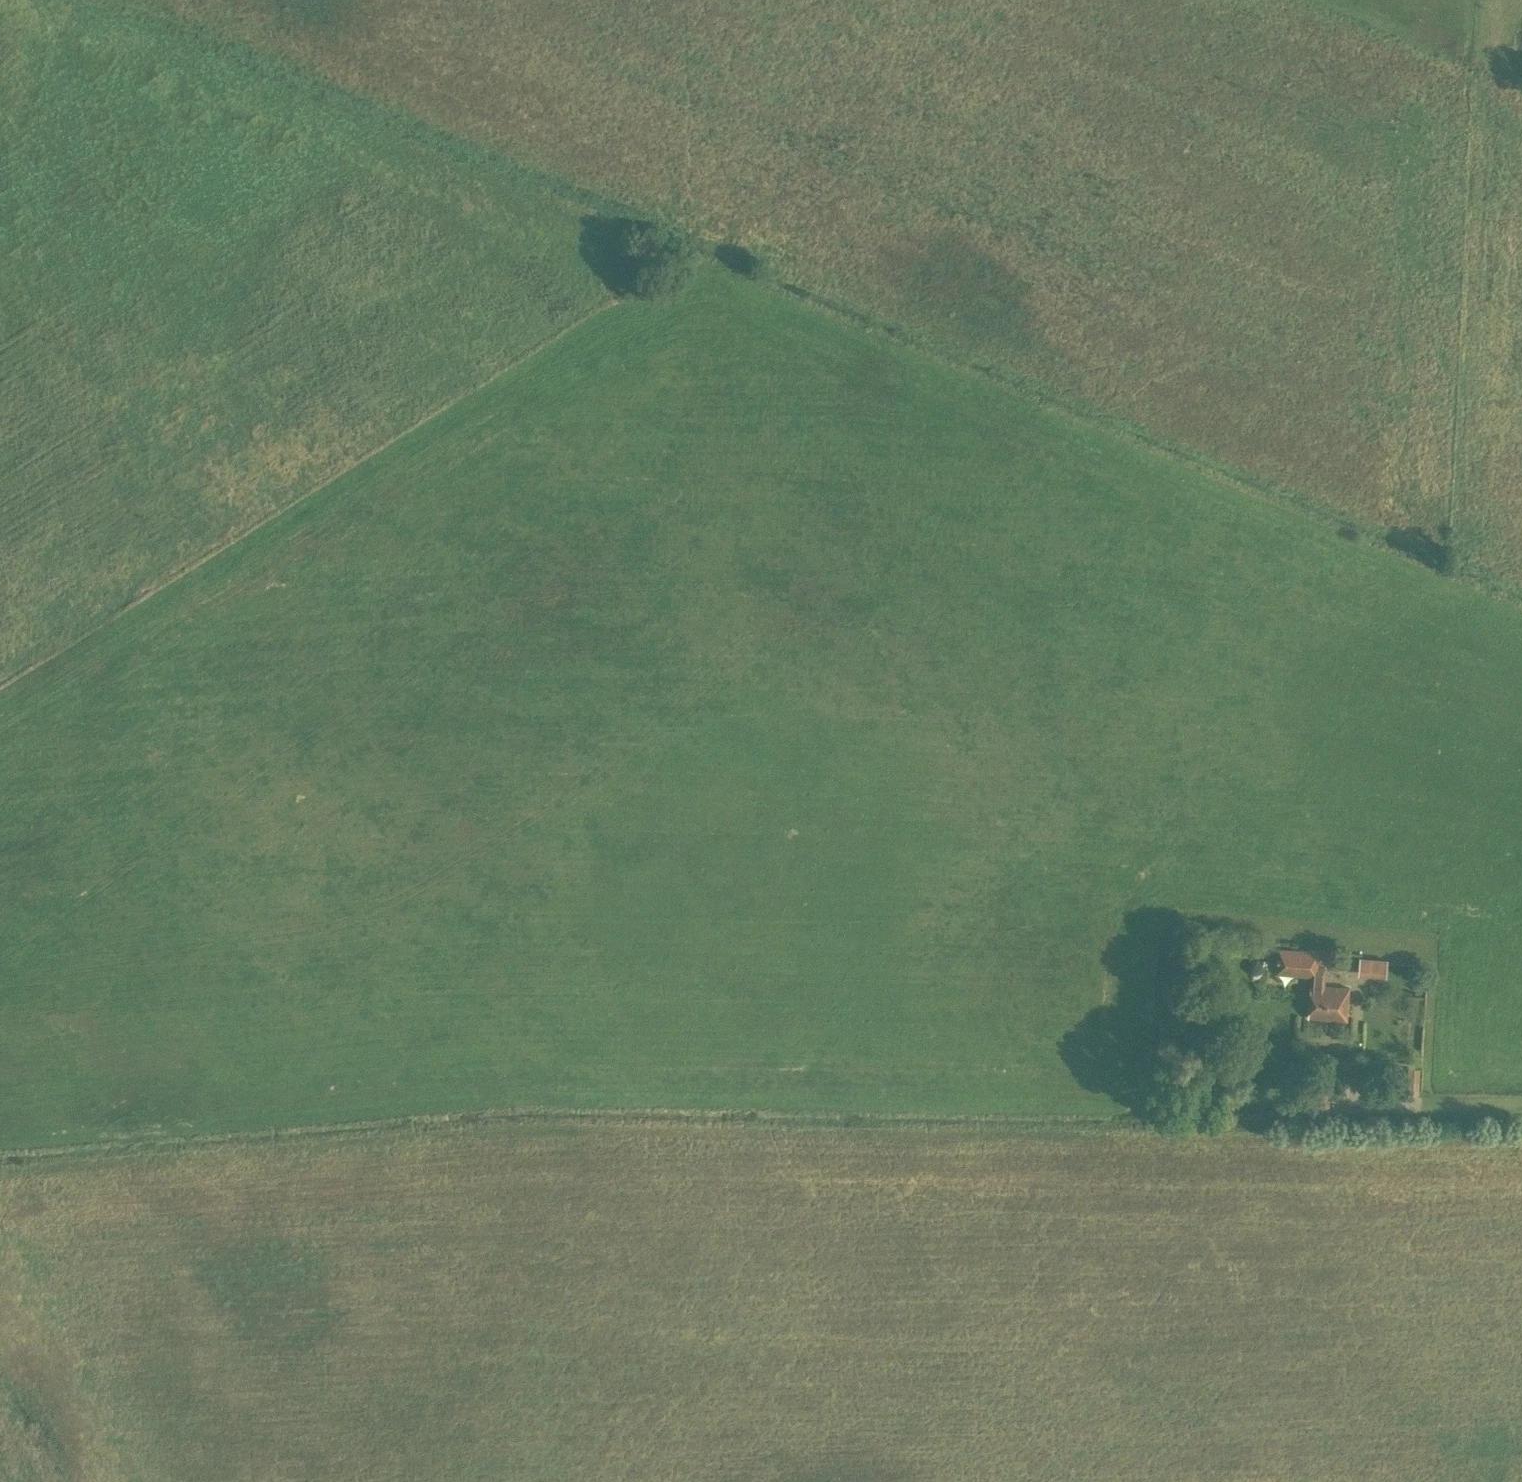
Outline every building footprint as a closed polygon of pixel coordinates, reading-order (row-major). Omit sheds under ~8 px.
[(1312,973),(1311,985),(1310,985),(1308,1018),(1347,1020),(1349,987),(1325,986),(1326,964),(1318,964),(1319,948),(1279,945),(1277,971),(1312,973)] [(1336,955),(1335,965),(1350,966),(1350,956),(1336,955)] [(1356,974),(1385,974),(1385,955),(1357,955),(1356,974)]
